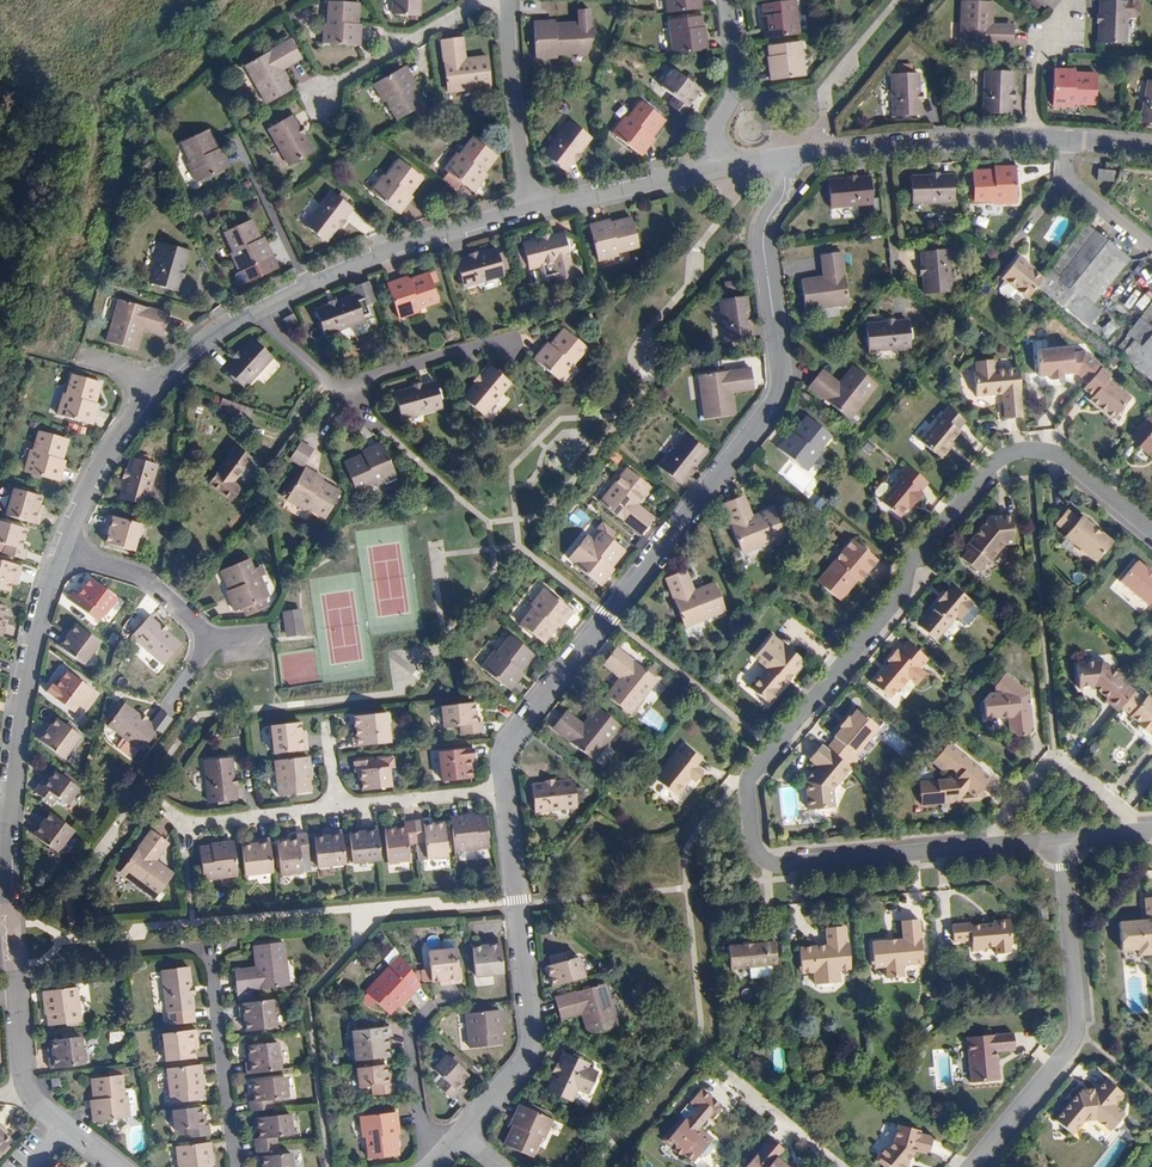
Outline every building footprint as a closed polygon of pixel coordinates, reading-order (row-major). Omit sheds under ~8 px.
[(364,3),(340,0),(335,0),(332,20),(332,28),(327,27),(326,41),(362,46),(364,30),(357,30),(358,23),(361,23),(364,3)] [(394,14),(420,17),(422,3),(422,0),(395,0),(394,14)] [(703,0),(669,0),(671,17),(704,12),(703,0)] [(1044,9),(1051,0),(1033,0),(1044,9)] [(988,30),(988,25),(988,3),(959,2),(958,47),(1010,48),(1010,31),(988,30)] [(805,37),(801,4),(771,8),(773,18),(770,19),(773,42),(805,37)] [(1123,47),(1125,6),(1098,5),(1098,18),(1098,28),(1097,46),(1123,47)] [(585,66),(594,45),(594,32),(589,32),(589,19),(576,19),(576,31),(556,32),(556,36),(549,36),(549,28),(535,28),(536,66),(550,65),(549,62),(557,61),(577,61),(585,66)] [(710,56),(707,32),(704,32),(703,21),(672,25),(676,60),(710,56)] [(470,60),(468,38),(461,39),(463,61),(470,60)] [(493,89),(490,58),(470,60),(463,61),(461,39),(445,40),(450,93),(493,89)] [(294,88),(284,71),(281,66),(300,55),(292,40),(246,66),(267,103),(294,88)] [(806,44),(777,48),(778,59),(775,59),(779,82),(811,77),(806,44)] [(284,71),(303,60),(300,55),(281,66),(284,71)] [(411,89),(408,83),(414,80),(407,67),(375,86),(381,96),(384,94),(388,102),(399,120),(425,105),(414,87),(411,89)] [(1093,106),(1095,77),(1074,76),(1074,80),(1067,79),(1067,73),(1053,72),(1051,108),(1065,109),(1065,105),(1073,105),(1093,106)] [(689,109),(701,93),(675,73),(663,89),(675,99),(670,106),(687,119),(692,112),(689,109)] [(1010,73),(983,73),(983,114),(1010,114),(1010,102),(1010,93),(1010,73)] [(918,77),(893,77),(892,117),(917,117),(918,105),(918,96),(918,77)] [(417,85),(414,80),(408,83),(411,89),(414,87),(417,85)] [(1148,84),(1141,125),(1151,126),(1151,85),(1148,84)] [(649,142),(652,138),(654,139),(666,123),(644,106),(632,121),(627,128),(624,125),(615,136),(643,159),(653,146),(649,142)] [(303,133),(293,117),(271,129),(291,164),(313,151),(307,140),(303,133)] [(627,128),(632,121),(629,119),(624,125),(627,128)] [(580,153),(591,139),(570,123),(545,154),(566,171),(575,160),(580,153)] [(311,137),(307,130),(303,133),(307,140),(311,137)] [(220,149),(212,132),(185,145),(194,161),(198,170),(194,172),(200,183),(232,168),(226,154),(220,157),(217,151),(220,149)] [(653,146),(657,141),(654,139),(652,138),(649,142),(653,146)] [(482,173),(494,158),(471,139),(458,156),(453,161),(451,160),(443,170),(472,194),(482,182),(476,177),(480,172),(482,173)] [(220,157),(226,154),(223,148),(220,149),(217,151),(220,157)] [(578,162),(583,156),(580,153),(575,160),(578,162)] [(198,170),(194,161),(190,163),(194,172),(198,170)] [(411,196),(423,181),(400,163),(388,178),(383,185),(380,182),(372,192),(401,215),(410,204),(406,201),(410,195),(411,196)] [(997,174),(976,174),(977,204),(998,204),(1005,203),(1005,207),(1019,206),(1018,170),(1003,171),(1003,176),(997,177),(997,174)] [(1109,180),(1109,172),(1094,170),(1093,178),(1109,180)] [(482,182),(486,176),(482,173),(480,172),(476,177),(482,182)] [(383,185),(388,178),(385,176),(380,182),(383,185)] [(957,205),(956,179),(943,179),(934,180),(914,180),(915,206),(957,205)] [(872,206),(870,180),(857,182),(848,182),(830,184),(832,210),(872,206)] [(342,225),(353,210),(332,194),(308,227),(328,243),(336,232),(342,225)] [(410,204),(414,198),(411,196),(410,195),(406,201),(410,204)] [(977,217),(975,225),(987,228),(988,219),(977,217)] [(608,223),(593,227),(602,264),(616,261),(615,258),(623,256),(643,251),(635,221),(615,226),(616,229),(610,231),(608,223)] [(615,226),(614,221),(608,223),(610,231),(616,229),(615,226)] [(277,270),(265,245),(260,247),(257,242),(260,240),(251,222),(225,234),(233,253),(237,261),(233,263),(238,275),(234,277),(234,283),(240,288),(277,270)] [(340,235),(346,228),(342,225),(336,232),(340,235)] [(1083,294),(1113,258),(1120,264),(1129,254),(1100,230),(1050,292),(1077,315),(1090,300),(1083,294)] [(574,258),(567,233),(554,236),(547,238),(528,242),(534,268),(574,258)] [(190,250),(166,243),(154,282),(179,290),(190,250)] [(504,270),(510,269),(508,260),(501,261),(500,254),(499,250),(486,253),(478,255),(460,260),(466,285),(505,276),(504,270)] [(508,260),(506,252),(500,254),(501,261),(508,260)] [(237,261),(233,253),(229,256),(233,263),(237,261)] [(952,296),(949,255),(922,257),(923,271),(923,278),(925,298),(952,296)] [(848,308),(841,256),(824,258),(827,280),(821,281),(800,283),(804,313),(848,308)] [(1026,300),(1042,280),(1024,266),(1025,264),(1017,258),(1000,279),(1005,283),(999,289),(999,293),(1006,299),(1010,299),(1016,291),(1026,300)] [(441,304),(433,277),(413,283),(414,286),(407,288),(405,281),(392,284),(403,320),(415,317),(413,312),(421,310),(441,304)] [(413,283),(412,279),(405,281),(407,288),(414,286),(413,283)] [(376,315),(372,305),(380,302),(372,281),(355,287),(359,297),(347,301),(337,305),(320,311),(329,337),(369,322),(367,318),(376,315)] [(1127,313),(1132,306),(1140,311),(1149,298),(1129,285),(1115,305),(1127,313)] [(347,301),(345,296),(336,300),(337,305),(347,301)] [(146,330),(148,323),(168,329),(172,313),(122,298),(110,339),(140,348),(146,330)] [(746,298),(721,301),(726,342),(752,339),(750,326),(749,316),(746,298)] [(1088,324),(1101,309),(1090,300),(1077,315),(1088,324)] [(300,323),(296,315),(287,319),(291,327),(300,323)] [(166,336),(168,329),(148,323),(146,330),(166,336)] [(908,325),(866,329),(868,356),(910,352),(908,325)] [(576,365),(590,349),(567,330),(554,346),(557,348),(552,353),(547,348),(537,359),(566,384),(574,373),(571,371),(576,365)] [(1139,349),(1132,343),(1120,358),(1151,384),(1151,333),(1139,349)] [(244,388),(272,358),(254,341),(225,371),(244,388)] [(554,346),(551,343),(547,348),(552,353),(557,348),(554,346)] [(1088,383),(1101,367),(1082,352),(1071,353),(1070,347),(1035,350),(1037,376),(1048,375),(1049,379),(1061,378),(1060,374),(1071,373),(1071,374),(1076,374),(1088,383)] [(1004,419),(1023,418),(1018,369),(994,371),(993,362),(975,363),(976,373),(973,373),(975,396),(1002,394),(1004,419)] [(574,373),(579,368),(576,365),(571,371),(574,373)] [(488,414),(513,383),(493,367),(485,377),(480,384),(468,399),(488,414)] [(1112,419),(1130,397),(1108,379),(1110,375),(1101,367),(1088,383),(1083,388),(1093,396),(1089,400),(1112,419)] [(734,415),(731,396),(731,388),(752,386),(750,370),(697,376),(702,419),(734,415)] [(821,376),(809,389),(850,423),(879,390),(854,370),(841,384),(837,389),(821,376)] [(837,389),(841,384),(825,370),(821,376),(837,389)] [(480,384),(485,377),(481,374),(476,381),(480,384)] [(90,410),(92,404),(95,404),(100,386),(73,378),(67,397),(64,406),(60,405),(57,416),(92,427),(96,412),(90,410)] [(445,408),(438,383),(425,387),(416,389),(399,394),(406,419),(445,408)] [(753,393),(752,386),(731,388),(731,396),(753,393)] [(96,412),(98,405),(95,404),(92,404),(90,410),(96,412)] [(952,440),(963,427),(961,426),(966,420),(949,407),(920,440),(938,456),(944,456),(947,452),(946,447),(952,440)] [(1148,415),(1130,437),(1139,444),(1138,446),(1151,458),(1151,419),(1148,415)] [(815,456),(828,441),(806,422),(793,437),(795,438),(790,444),(785,440),(776,451),(804,475),(814,465),(810,462),(815,456)] [(69,441),(40,433),(35,453),(33,460),(29,459),(25,472),(60,482),(64,467),(58,466),(60,460),(63,461),(69,441)] [(790,444),(795,438),(793,437),(790,434),(785,440),(790,444)] [(692,467),(704,452),(684,436),(659,467),(679,484),(687,474),(692,467)] [(308,461),(317,445),(304,438),(295,453),(308,461)] [(947,452),(955,443),(952,440),(946,447),(947,452)] [(243,453),(228,441),(202,475),(220,491),(230,478),(225,474),(243,453)] [(397,481),(383,447),(368,453),(371,459),(365,461),(365,459),(345,467),(356,493),(376,485),(383,482),(384,486),(397,481)] [(814,465),(819,459),(815,456),(810,462),(814,465)] [(157,466),(132,460),(128,472),(126,480),(121,499),(146,506),(157,466)] [(325,513),(340,487),(322,477),(320,480),(315,477),(318,470),(306,463),(301,472),(296,468),(287,484),(293,487),(287,497),(298,503),(300,499),(307,503),(325,513)] [(649,519),(632,505),(636,501),(649,485),(626,466),(598,499),(638,532),(649,519)] [(917,503),(924,495),(920,492),(928,483),(908,466),(899,476),(901,478),(880,502),(899,518),(909,507),(914,501),(917,503)] [(690,477),(696,470),(692,467),(687,474),(690,477)] [(322,477),(324,473),(318,470),(315,477),(320,480),(322,477)] [(287,497),(293,487),(287,484),(281,494),(287,497)] [(15,490),(8,516),(40,526),(43,516),(39,514),(43,499),(15,490)] [(748,517),(754,515),(747,494),(740,497),(748,517)] [(784,536),(773,507),(754,515),(748,517),(740,497),(726,502),(745,552),(784,536)] [(821,514),(827,505),(819,498),(812,506),(821,514)] [(632,505),(649,519),(653,515),(636,501),(632,505)] [(1100,535),(1091,528),(1093,526),(1082,517),(1079,521),(1068,511),(1056,525),(1067,535),(1065,537),(1076,547),(1074,549),(1083,556),(1084,554),(1095,562),(1112,542),(1101,533),(1100,535)] [(135,552),(142,525),(111,515),(106,529),(112,530),(108,542),(135,552)] [(989,562),(1004,545),(1014,544),(1011,515),(989,517),(967,543),(971,546),(961,557),(978,572),(987,560),(989,562)] [(5,554),(25,560),(28,550),(25,549),(30,530),(0,520),(0,541),(8,544),(5,554)] [(623,546),(600,527),(587,543),(582,549),(579,547),(571,557),(599,580),(609,568),(604,564),(608,560),(610,561),(623,546)] [(859,582),(878,560),(852,538),(826,568),(833,573),(822,586),(839,600),(856,580),(859,582)] [(582,549),(587,543),(584,540),(579,547),(582,549)] [(265,572),(262,563),(256,565),(252,555),(224,566),(231,585),(233,583),(236,590),(229,593),(234,606),(245,602),(248,611),(266,604),(263,595),(270,593),(265,579),(261,581),(259,574),(263,573),(265,572)] [(609,568),(613,564),(610,561),(608,560),(604,564),(609,568)] [(0,561),(0,589),(10,592),(14,580),(18,582),(22,568),(0,561)] [(1151,605),(1151,574),(1145,567),(1144,569),(1135,562),(1119,582),(1146,605),(1149,602),(1151,605)] [(822,586),(833,573),(826,568),(816,581),(822,586)] [(695,590),(687,569),(681,572),(688,592),(695,590)] [(725,611),(714,582),(695,590),(688,592),(681,572),(665,578),(685,627),(725,611)] [(117,595),(92,576),(80,592),(75,588),(67,597),(91,615),(94,611),(89,607),(93,603),(105,612),(117,595)] [(236,590),(233,583),(231,585),(226,586),(229,593),(236,590)] [(533,604),(520,619),(543,638),(556,623),(554,621),(558,615),(564,619),(573,608),(545,585),(536,595),(538,597),(533,604)] [(945,648),(965,624),(970,628),(983,612),(962,594),(956,601),(954,599),(946,608),(948,610),(942,617),(943,618),(929,635),(945,648)] [(298,604),(297,595),(280,596),(281,605),(298,604)] [(8,605),(0,602),(0,633),(4,634),(6,626),(3,625),(8,605)] [(299,617),(298,604),(281,605),(282,618),(299,617)] [(151,611),(134,630),(163,657),(181,638),(171,629),(164,623),(151,611)] [(559,625),(564,619),(558,615),(554,621),(556,623),(559,625)] [(175,625),(168,619),(164,623),(171,629),(175,625)] [(84,663),(102,641),(79,622),(71,633),(67,630),(57,641),(84,663)] [(489,652),(480,663),(509,687),(519,674),(514,670),(518,665),(520,667),(533,651),(510,632),(497,648),(492,654),(489,652)] [(786,682),(804,660),(772,634),(761,647),(767,653),(760,661),(768,668),(751,688),(767,701),(769,702),(779,691),(777,688),(784,680),(786,682)] [(925,673),(919,668),(927,658),(906,641),(898,651),(895,649),(887,660),(889,662),(872,683),(889,697),(899,686),(900,688),(909,677),(916,683),(925,673)] [(631,711),(658,677),(617,644),(607,657),(624,671),(621,675),(607,692),(631,711)] [(760,661),(767,653),(761,647),(753,656),(760,661)] [(624,671),(607,657),(604,661),(621,675),(624,671)] [(1117,711),(1133,691),(1121,681),(1122,679),(1101,661),(1077,666),(1082,691),(1094,688),(1107,699),(1105,701),(1117,711)] [(519,674),(523,669),(520,667),(518,665),(514,670),(519,674)] [(77,699),(89,684),(67,667),(56,682),(51,679),(46,685),(63,699),(69,692),(77,699)] [(1009,731),(1016,737),(1025,737),(1031,729),(1030,706),(1026,707),(1026,696),(1019,690),(1021,688),(1005,674),(994,687),(994,693),(988,694),(983,701),(985,720),(1012,718),(1012,727),(1009,731)] [(1146,696),(1130,716),(1139,724),(1137,725),(1147,734),(1148,732),(1151,735),(1151,702),(1146,696)] [(459,730),(480,728),(479,719),(475,719),(473,699),(440,702),(442,723),(458,721),(459,730)] [(141,714),(127,704),(111,725),(124,735),(141,748),(143,750),(159,729),(149,720),(141,714)] [(594,757),(620,724),(596,705),(584,720),(580,725),(562,712),(553,723),(594,757)] [(584,720),(567,706),(562,712),(580,725),(584,720)] [(383,707),(352,711),(354,733),(348,733),(349,741),(371,739),(370,730),(385,729),(383,707)] [(855,754),(878,726),(857,708),(849,717),(848,716),(839,727),(841,728),(834,736),(836,737),(854,753),(855,754)] [(152,716),(145,710),(141,714),(149,720),(152,716)] [(63,753),(81,731),(59,714),(51,724),(46,720),(37,732),(63,753)] [(304,744),(303,732),(299,732),(297,718),(270,721),(272,747),(304,744)] [(133,758),(141,748),(124,735),(116,746),(133,758)] [(854,753),(836,737),(827,748),(845,763),(854,753)] [(964,793),(968,789),(971,791),(976,785),(982,790),(992,778),(948,743),(939,754),(943,758),(938,764),(945,769),(953,768),(957,771),(957,779),(919,783),(920,793),(917,793),(917,796),(920,796),(921,805),(940,803),(940,799),(961,797),(961,794),(964,793)] [(469,744),(449,747),(449,755),(438,756),(440,775),(467,773),(466,753),(470,753),(469,744)] [(827,748),(822,744),(809,760),(817,767),(806,781),(808,810),(833,807),(832,789),(850,767),(845,763),(827,748)] [(706,771),(699,765),(705,758),(690,746),(684,753),(680,750),(657,777),(677,795),(687,782),(686,781),(690,776),(697,782),(706,771)] [(228,771),(226,753),(200,755),(203,796),(230,794),(229,781),(228,771)] [(308,774),(306,753),(273,756),(276,790),(306,787),(305,774),(308,774)] [(938,764),(943,758),(939,754),(933,760),(938,764)] [(388,781),(386,766),(383,762),(374,763),(373,755),(352,757),(353,766),(358,766),(360,784),(388,781)] [(76,782),(54,766),(42,781),(38,778),(33,784),(51,798),(56,792),(64,798),(76,782)] [(577,805),(573,778),(559,780),(551,781),(531,783),(535,810),(577,805)] [(977,797),(982,790),(976,785),(971,791),(977,797)] [(977,797),(971,791),(968,789),(964,793),(961,794),(961,797),(940,799),(940,803),(979,799),(985,792),(982,790),(977,797)] [(53,845),(71,823),(47,805),(39,815),(36,813),(27,824),(53,845)] [(473,813),(449,816),(452,849),(488,845),(485,814),(473,815),(473,813)] [(402,825),(381,827),(385,859),(405,857),(404,842),(423,840),(425,856),(446,854),(443,820),(421,822),(421,819),(401,820),(402,825)] [(377,856),(374,823),(361,824),(362,829),(349,830),(352,859),(377,856)] [(170,868),(154,856),(149,852),(162,835),(149,825),(117,867),(151,893),(170,868)] [(315,862),(342,860),(339,827),(326,828),(327,833),(313,834),(315,862)] [(308,867),(304,829),(294,830),(294,834),(273,836),(276,870),(308,867)] [(270,867),(267,834),(252,835),(253,840),(240,841),(242,870),(270,867)] [(154,856),(167,839),(162,835),(149,852),(154,856)] [(235,871),(231,837),(208,840),(209,842),(197,844),(200,874),(235,871)] [(1118,922),(1120,950),(1137,948),(1138,954),(1151,953),(1151,896),(1144,897),(1146,919),(1118,922)] [(916,960),(915,947),(924,946),(922,915),(903,916),(905,936),(874,939),(876,958),(888,957),(889,962),(889,975),(905,973),(904,961),(916,960)] [(970,922),(952,923),(953,940),(971,939),(972,949),(983,948),(983,944),(994,944),(995,952),(1010,951),(1009,943),(1012,942),(1010,917),(992,919),(993,922),(970,925),(970,922)] [(843,963),(841,944),(845,944),(843,925),(826,926),(828,943),(828,948),(817,949),(817,944),(798,946),(800,966),(812,964),(812,970),(814,991),(818,991),(821,995),(827,994),(830,990),(834,989),(832,970),(831,964),(843,963)] [(286,980),(282,937),(250,941),(252,960),(253,968),(233,970),(234,986),(286,980)] [(504,970),(499,937),(486,938),(487,944),(473,945),(477,974),(504,970)] [(777,963),(775,940),(728,945),(730,967),(750,965),(766,964),(777,963)] [(459,978),(455,944),(429,947),(432,975),(444,974),(444,980),(459,978)] [(584,972),(579,952),(573,953),(571,946),(551,952),(553,959),(550,960),(556,980),(584,972)] [(925,959),(924,946),(915,947),(916,960),(925,959)] [(253,968),(252,960),(232,962),(233,970),(253,968)] [(187,979),(185,961),(160,963),(164,1001),(190,999),(188,988),(187,979)] [(397,1001),(412,985),(388,964),(365,989),(388,1009),(396,1000),(397,1001)] [(767,975),(766,964),(750,965),(751,976),(767,975)] [(620,1020),(609,979),(558,992),(563,1009),(584,1003),(585,1008),(591,1028),(620,1020)] [(77,1013),(74,980),(40,983),(42,1006),(44,1006),(45,1017),(77,1013)] [(272,1020),(269,994),(236,998),(237,1010),(243,1009),(245,1023),(272,1020)] [(564,1014),(585,1008),(584,1003),(563,1009),(564,1014)] [(502,1029),(500,1007),(467,1010),(470,1044),(501,1041),(500,1029),(502,1029)] [(386,1052),(384,1032),(389,1032),(388,1023),(373,1025),(373,1020),(366,1018),(353,1020),(354,1027),(350,1028),(354,1056),(386,1052)] [(189,1050),(188,1037),(194,1036),(192,1023),(160,1026),(162,1052),(189,1050)] [(81,1057),(78,1031),(50,1034),(51,1046),(45,1046),(47,1060),(81,1057)] [(1015,1048),(1013,1031),(967,1036),(972,1081),(1000,1078),(997,1050),(1015,1048)] [(278,1065),(274,1036),(246,1040),(248,1053),(242,1053),(244,1068),(278,1065)] [(774,1073),(784,1073),(783,1048),(773,1048),(774,1073)] [(454,1083),(468,1069),(447,1049),(434,1063),(443,1071),(436,1078),(452,1094),(459,1087),(454,1083)] [(590,1092),(600,1071),(589,1066),(592,1061),(567,1049),(561,1061),(557,1069),(549,1086),(573,1098),(579,1087),(590,1092)] [(196,1058),(163,1062),(166,1096),(198,1092),(196,1080),(199,1080),(196,1058)] [(557,1069),(561,1061),(557,1059),(553,1067),(557,1069)] [(385,1078),(383,1060),(356,1063),(357,1081),(370,1080),(371,1089),(391,1087),(390,1078),(385,1078)] [(121,1083),(119,1068),(125,1067),(124,1061),(106,1063),(106,1070),(88,1072),(90,1094),(94,1093),(94,1098),(88,1099),(89,1114),(127,1110),(125,1097),(122,1097),(121,1083)] [(284,1092),(281,1071),(250,1074),(252,1095),(247,1096),(248,1105),(270,1103),(269,1094),(284,1092)] [(57,1080),(56,1072),(48,1073),(49,1081),(57,1080)] [(1114,1104),(1124,1092),(1107,1079),(1099,1089),(1094,1089),(1094,1086),(1081,1088),(1081,1090),(1077,1091),(1055,1118),(1072,1132),(1083,1119),(1095,1118),(1109,1130),(1124,1113),(1114,1104)] [(132,1093),(131,1084),(128,1082),(121,1083),(122,1097),(125,1097),(129,1096),(132,1093)] [(700,1134),(694,1130),(697,1126),(698,1127),(707,1116),(709,1118),(720,1104),(701,1088),(690,1101),(692,1102),(697,1106),(686,1120),(681,1116),(662,1139),(680,1155),(682,1153),(692,1161),(699,1153),(700,1154),(705,1152),(710,1147),(710,1142),(708,1141),(711,1138),(703,1131),(700,1134)] [(542,1132),(545,1125),(549,1127),(554,1115),(522,1099),(515,1113),(520,1116),(517,1121),(515,1120),(506,1138),(533,1151),(542,1132)] [(199,1120),(197,1100),(168,1103),(170,1123),(182,1122),(183,1130),(205,1128),(204,1119),(199,1120)] [(686,1120),(697,1106),(692,1102),(690,1105),(687,1103),(680,1112),(682,1114),(681,1116),(686,1120)] [(389,1130),(389,1123),(396,1123),(394,1107),(358,1111),(359,1124),(362,1124),(365,1153),(395,1150),(393,1130),(389,1130)] [(254,1113),(256,1134),(252,1134),(253,1153),(259,1153),(260,1166),(289,1166),(288,1150),(276,1151),(274,1132),(288,1131),(286,1110),(254,1113)] [(915,1150),(928,1153),(932,1135),(919,1132),(920,1128),(897,1123),(892,1140),(887,1146),(883,1147),(876,1154),(877,1160),(884,1166),(890,1166),(892,1166),(906,1166),(909,1164),(906,1161),(915,1150)] [(703,1131),(698,1127),(697,1126),(694,1130),(700,1134),(703,1131)] [(130,1127),(130,1140),(142,1140),(141,1127),(130,1127)] [(207,1159),(209,1159),(206,1136),(173,1140),(175,1166),(208,1166),(207,1159)] [(784,1162),(777,1156),(783,1148),(770,1136),(745,1166),(746,1166),(783,1166),(781,1165),(784,1162)] [(54,1159),(48,1166),(65,1166),(54,1159)]
